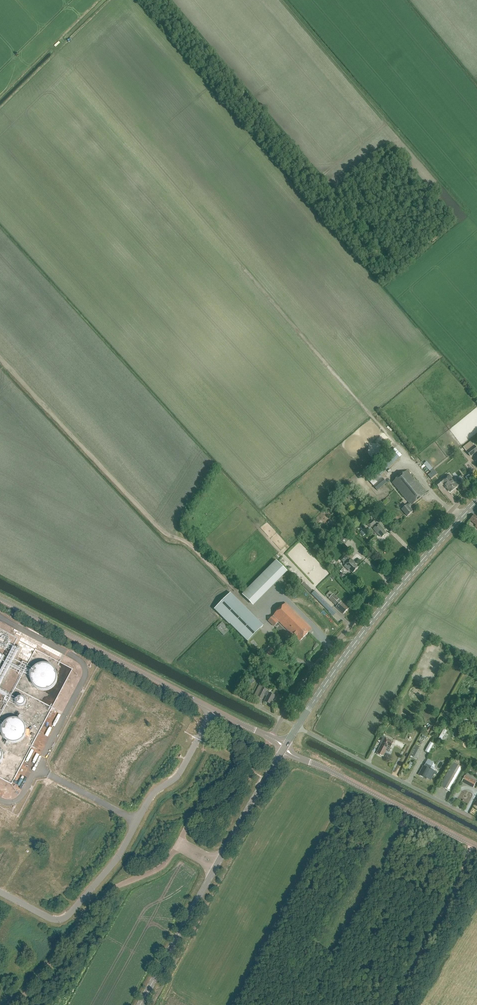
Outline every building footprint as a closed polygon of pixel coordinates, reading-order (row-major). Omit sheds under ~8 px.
[(470,457),(476,452),(476,449),(474,445),(466,451),(470,457)] [(458,461),(451,465),(454,469),(461,464),(458,461)] [(428,475),(431,479),(437,474),(433,469),(430,471),(431,472),(428,475)] [(411,506),(426,494),(407,471),(392,483),(409,503),(407,505),(402,509),(407,516),(413,512),(409,507),(411,505),(411,506)] [(377,490),(386,483),(381,476),(378,473),(374,477),(369,481),(373,486),(377,490)] [(444,481),(442,479),(439,474),(436,477),(439,481),(436,484),(439,488),(444,484),(446,488),(447,488),(450,492),(457,487),(453,482),(454,481),(450,476),(447,478),(447,479),(444,481)] [(372,520),(377,516),(373,511),(368,515),(372,520)] [(377,527),(375,524),(375,523),(373,520),(368,524),(370,527),(372,526),(374,529),(379,535),(379,534),(382,538),(386,534),(384,531),(384,530),(379,524),(377,527)] [(345,544),(351,538),(346,534),(340,540),(345,544)] [(347,559),(344,556),(340,560),(344,563),(343,564),(345,566),(349,571),(350,570),(353,573),(358,568),(354,563),(355,563),(351,559),(351,560),(348,557),(347,559)] [(276,560),(242,595),(254,606),(287,572),(276,560)] [(231,594),(215,609),(248,641),(263,626),(231,594)] [(347,607),(346,606),(348,605),(348,604),(346,603),(345,603),(344,604),(341,601),(341,602),(339,600),(339,599),(334,594),(329,599),(337,606),(336,607),(342,613),(343,612),(344,613),(348,610),(346,608),(347,607)] [(329,612),(332,608),(326,602),(323,606),(329,612)] [(312,629),(286,603),(273,616),(268,621),(274,627),(279,622),(296,638),(300,641),(312,629)] [(217,628),(224,636),(230,630),(223,623),(217,628)] [(11,697),(12,695),(1,690),(19,648),(12,645),(0,672),(0,692),(11,697)] [(31,674),(30,677),(31,680),(32,683),(34,686),(36,688),(39,690),(42,690),(45,690),(48,690),(51,688),(54,686),(56,683),(57,680),(57,677),(57,674),(56,671),(54,668),(51,666),(48,665),(45,664),(42,664),(39,665),(36,666),(34,668),(32,671),(31,672),(31,674)] [(261,682),(262,683),(265,678),(260,674),(256,680),(260,683),(261,682)] [(276,696),(266,691),(267,690),(259,686),(255,695),(263,699),(264,695),(267,696),(264,701),(271,705),(276,696)] [(25,704),(26,702),(25,700),(24,699),(23,698),(21,697),(19,698),(18,699),(17,700),(16,702),(17,704),(18,705),(19,706),(21,706),(23,706),(24,705),(25,704)] [(410,727),(414,718),(409,715),(404,724),(410,727)] [(2,728),(2,731),(2,734),(3,737),(5,739),(8,741),(11,743),(14,743),(17,743),(20,741),(23,739),(25,737),(26,734),(26,731),(26,728),(25,725),(23,722),(20,720),(17,719),(14,719),(11,719),(8,720),(5,723),(3,725),(2,728)] [(444,729),(439,738),(442,739),(447,731),(444,729)] [(390,751),(391,749),(390,748),(393,742),(385,737),(377,753),(378,753),(377,754),(382,757),(382,756),(384,756),(386,751),(388,752),(390,751)] [(430,742),(425,751),(428,753),(433,744),(430,742)] [(410,756),(416,758),(420,751),(414,748),(410,756)] [(451,792),(464,768),(453,762),(448,770),(446,775),(440,786),(451,792)] [(431,767),(426,763),(424,767),(423,766),(419,774),(420,775),(420,776),(426,779),(427,778),(431,780),(434,774),(436,775),(437,772),(431,769),(431,770),(430,770),(431,767)] [(463,782),(474,787),(476,782),(466,776),(463,782)]
